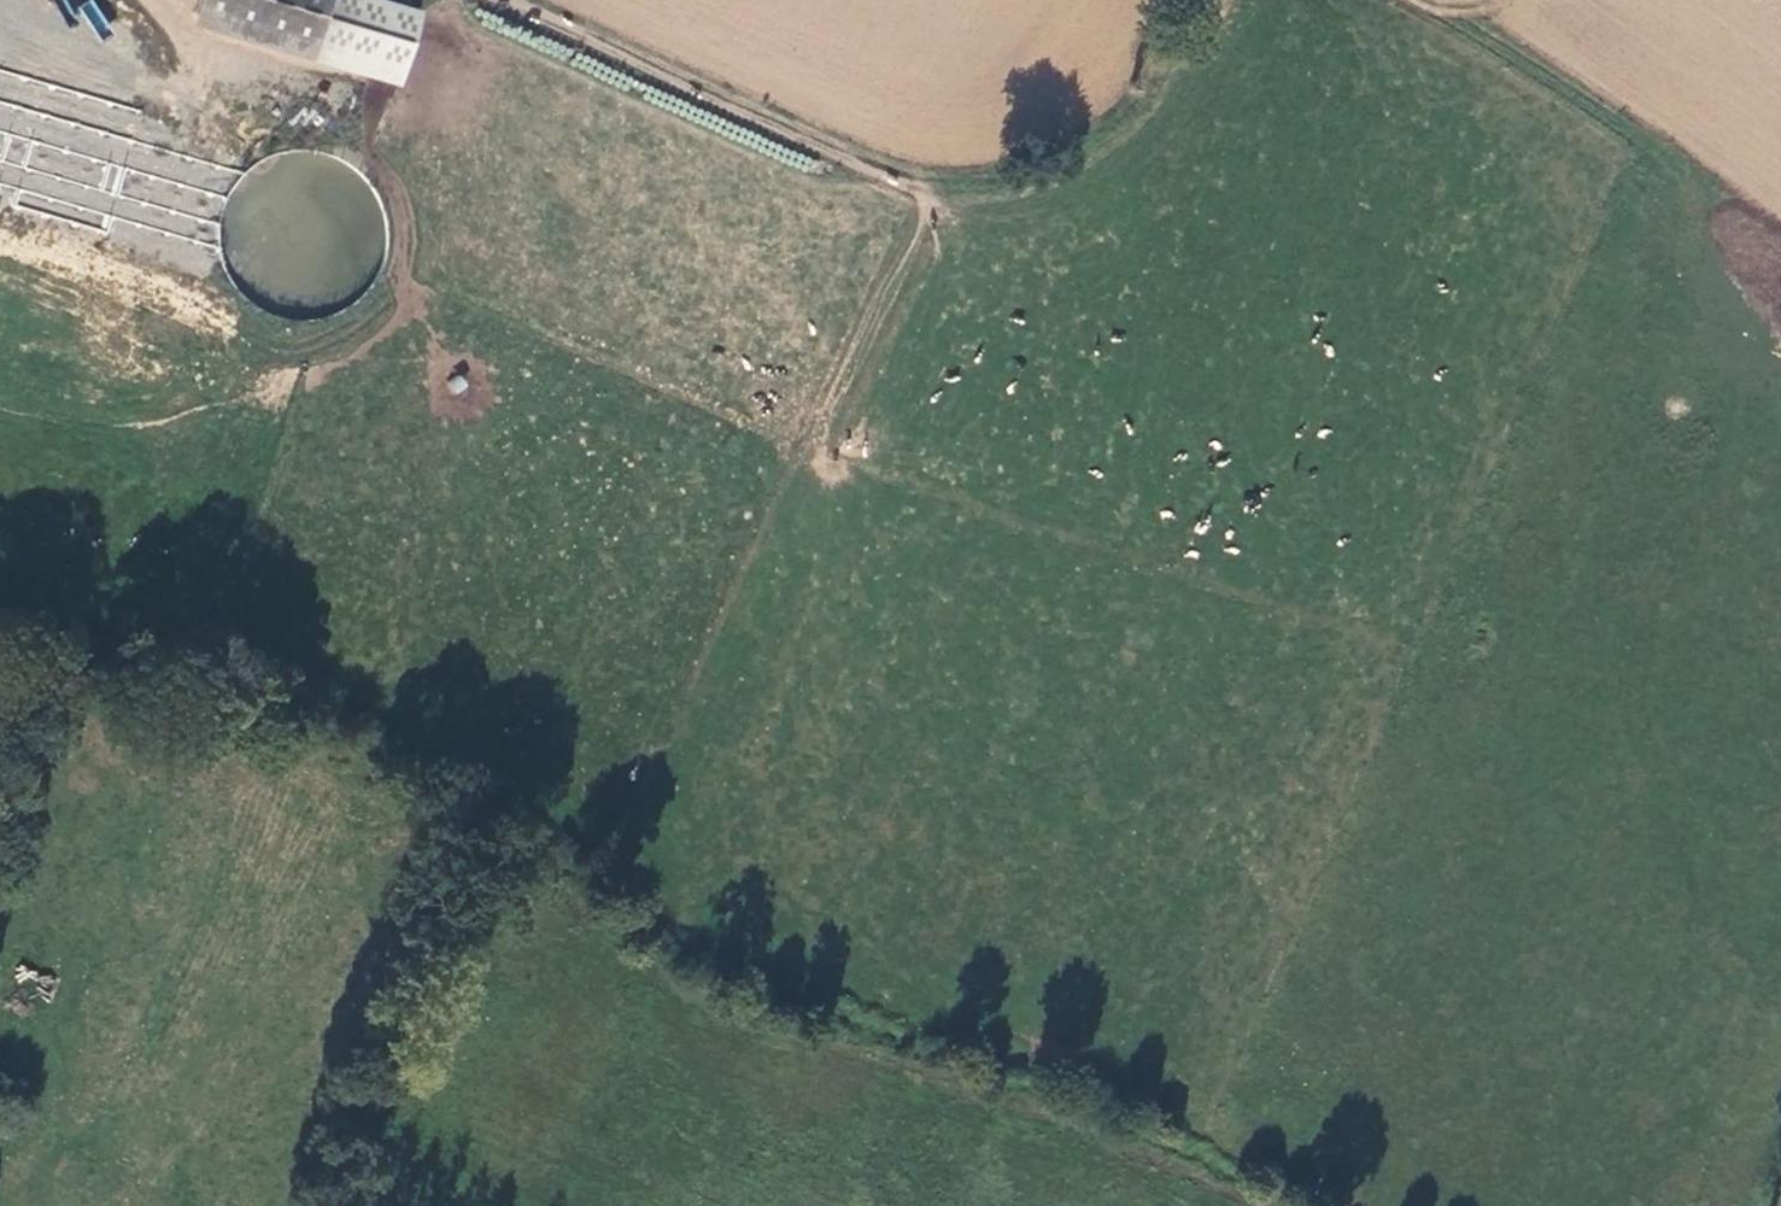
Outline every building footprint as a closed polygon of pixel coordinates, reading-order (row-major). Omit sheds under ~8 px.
[(111,33),(94,0),(90,0),(78,6),(97,41),(111,33)] [(332,26),(339,0),(238,0),(332,26)]
